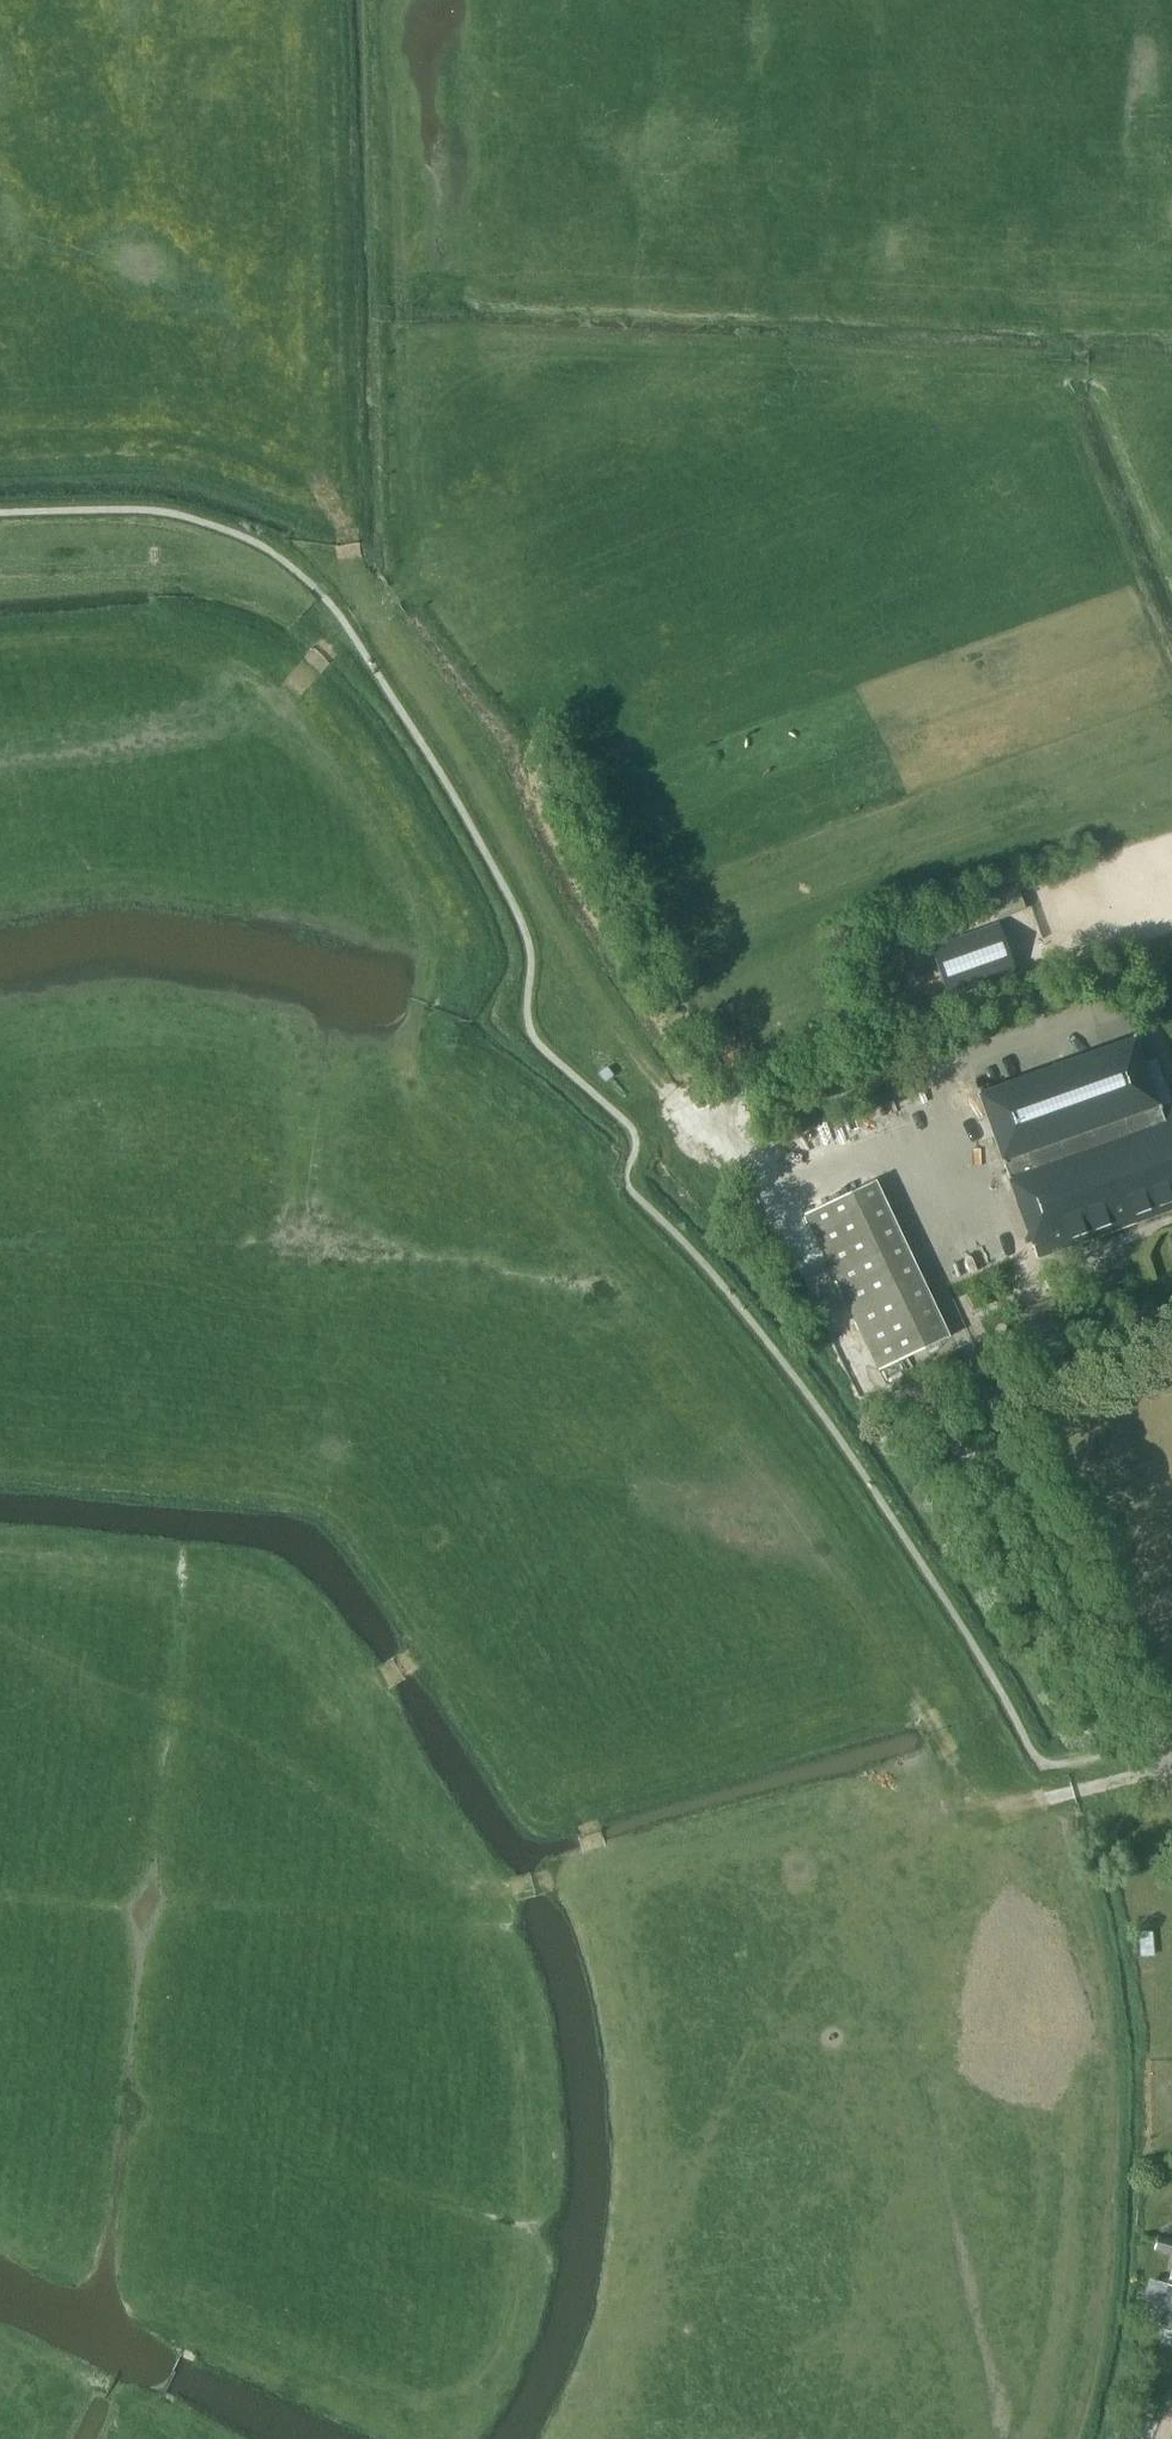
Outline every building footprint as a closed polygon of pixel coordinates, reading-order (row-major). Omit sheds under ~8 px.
[(324,669),(340,648),(324,636),(308,656),(324,669)] [(949,998),(1017,974),(998,923),(930,947),(949,998)] [(1135,1035),(978,1092),(1007,1171),(1038,1255),(1171,1206),(1171,1102),(1161,1107),(1135,1035)] [(948,1338),(874,1181),(804,1214),(878,1370),(948,1338)] [(1027,1329),(1047,1325),(1043,1303),(1022,1307),(1027,1329)] [(1119,1695),(1112,1679),(1100,1684),(1108,1700),(1119,1695)] [(1157,2325),(1171,2329),(1171,2274),(1157,2325)] [(1170,2404),(1140,2394),(1125,2438),(1159,2438),(1170,2404)]
